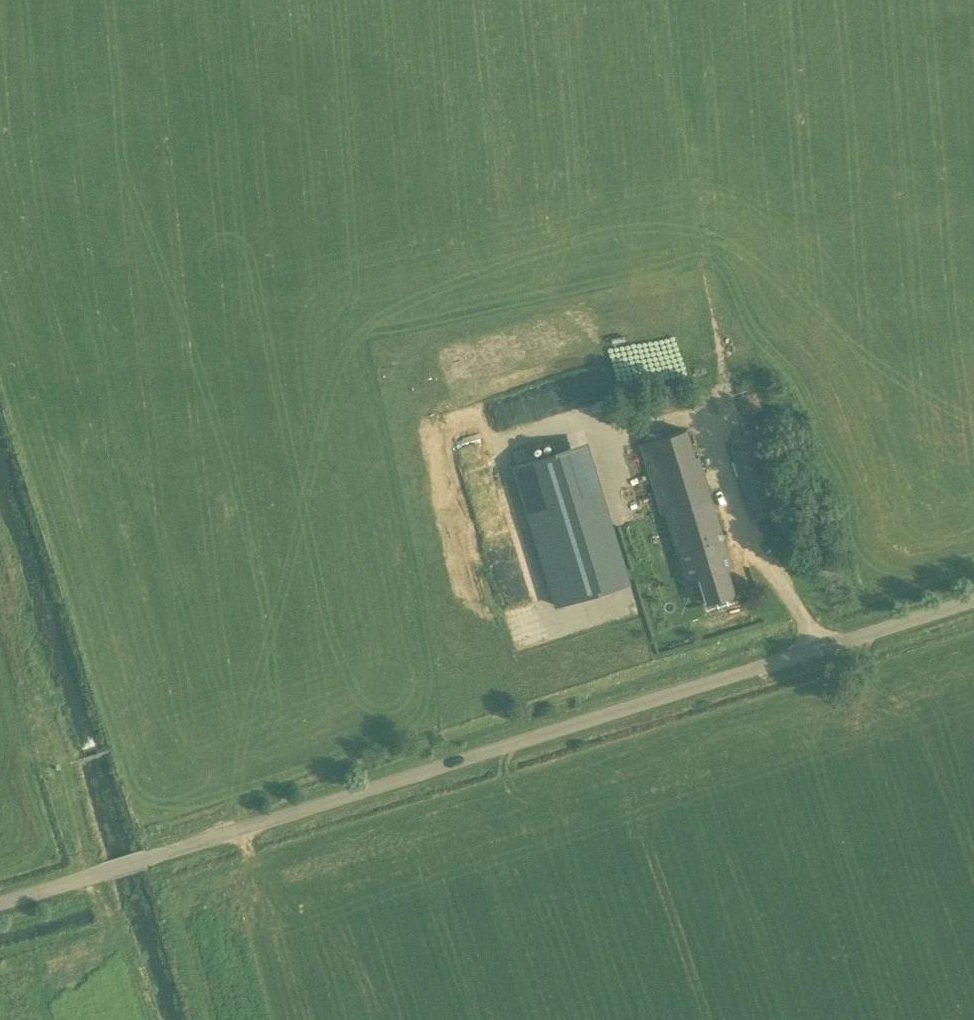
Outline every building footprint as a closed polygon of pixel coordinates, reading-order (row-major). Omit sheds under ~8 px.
[(697,455),(688,428),(641,443),(663,512),(668,511),(685,565),(695,562),(707,602),(737,593),(729,566),(734,565),(700,454),(697,455)] [(769,433),(730,444),(754,518),(792,506),(769,433)] [(540,452),(583,592),(631,577),(586,437),(540,452)]
